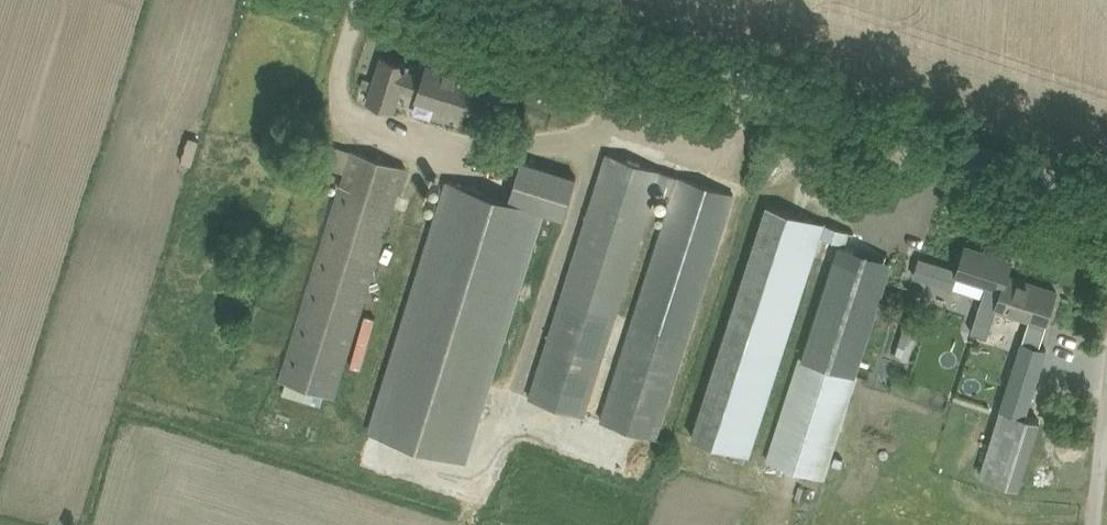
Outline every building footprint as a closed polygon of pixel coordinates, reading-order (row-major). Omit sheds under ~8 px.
[(417,98),(463,113),(471,89),(473,90),(477,78),(463,74),(463,73),(460,72),(459,75),(428,64),(425,74),(407,69),(408,65),(382,56),(368,99),(394,108),(401,86),(419,92),(417,98)] [(282,377),(337,394),(407,166),(352,149),(282,377)] [(599,420),(656,438),(731,209),(738,211),(743,197),(607,153),(528,396),(582,414),(655,188),(673,194),(599,420)] [(446,180),(367,430),(465,461),(544,212),(563,218),(576,175),(521,158),(508,200),(446,180)] [(837,239),(840,227),(767,204),(694,432),(752,451),(821,234),(837,239)] [(799,357),(767,460),(823,478),(853,382),(890,266),(892,260),(839,243),(803,358),(799,357)] [(919,255),(913,275),(953,288),(958,274),(987,283),(971,331),(988,336),(1000,297),(1021,304),(1018,314),(1030,318),(1046,323),(1057,290),(1007,274),(1012,260),(966,245),(958,268),(919,255)] [(1030,318),(981,474),(1018,486),(1039,419),(1024,414),(1045,348),(1039,346),(1046,323),(1030,318)] [(903,328),(895,354),(908,359),(917,332),(903,328)] [(290,422),(288,431),(305,435),(307,426),(290,422)]
